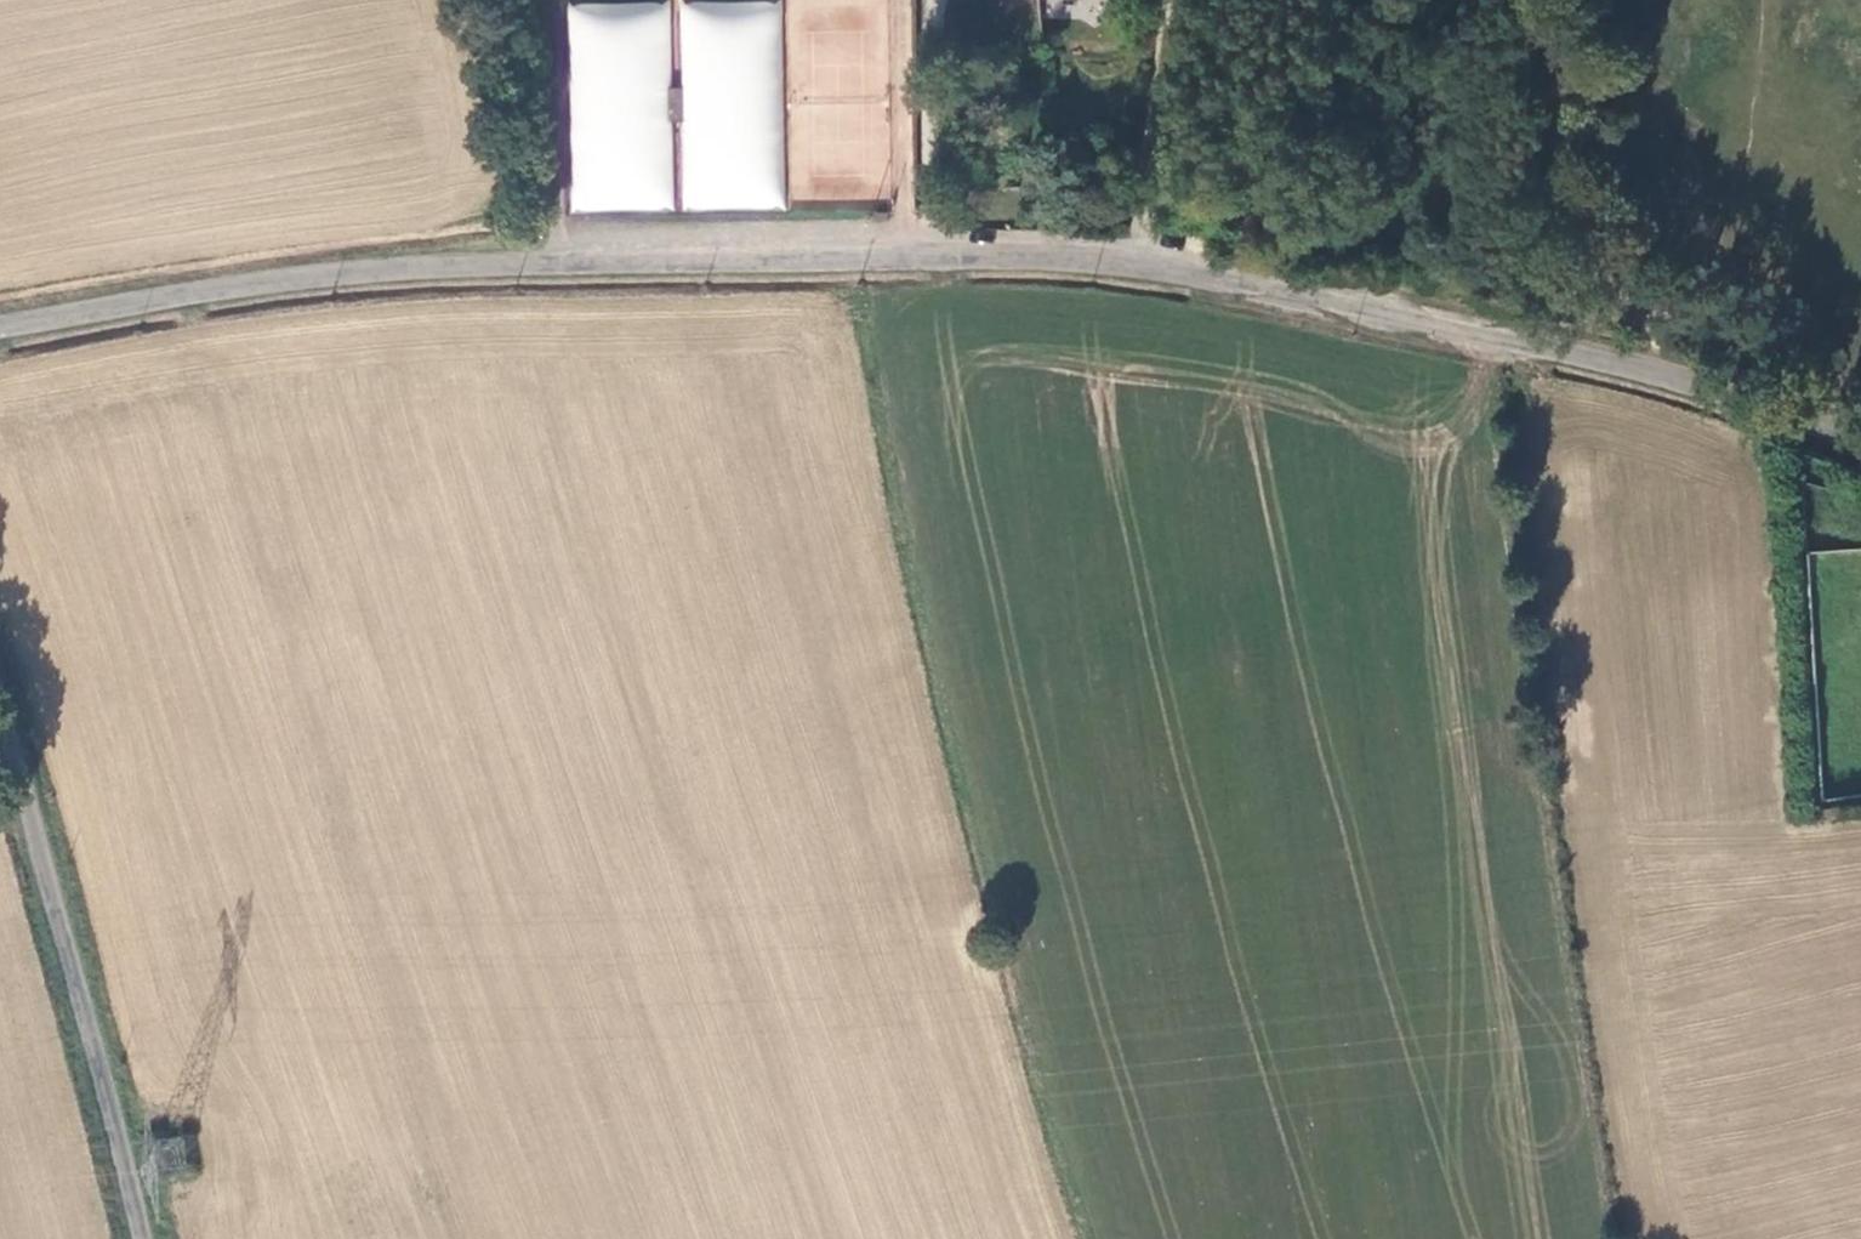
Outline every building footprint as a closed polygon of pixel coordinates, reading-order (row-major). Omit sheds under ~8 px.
[(688,88),(670,88),(670,126),(688,125),(688,88)]
